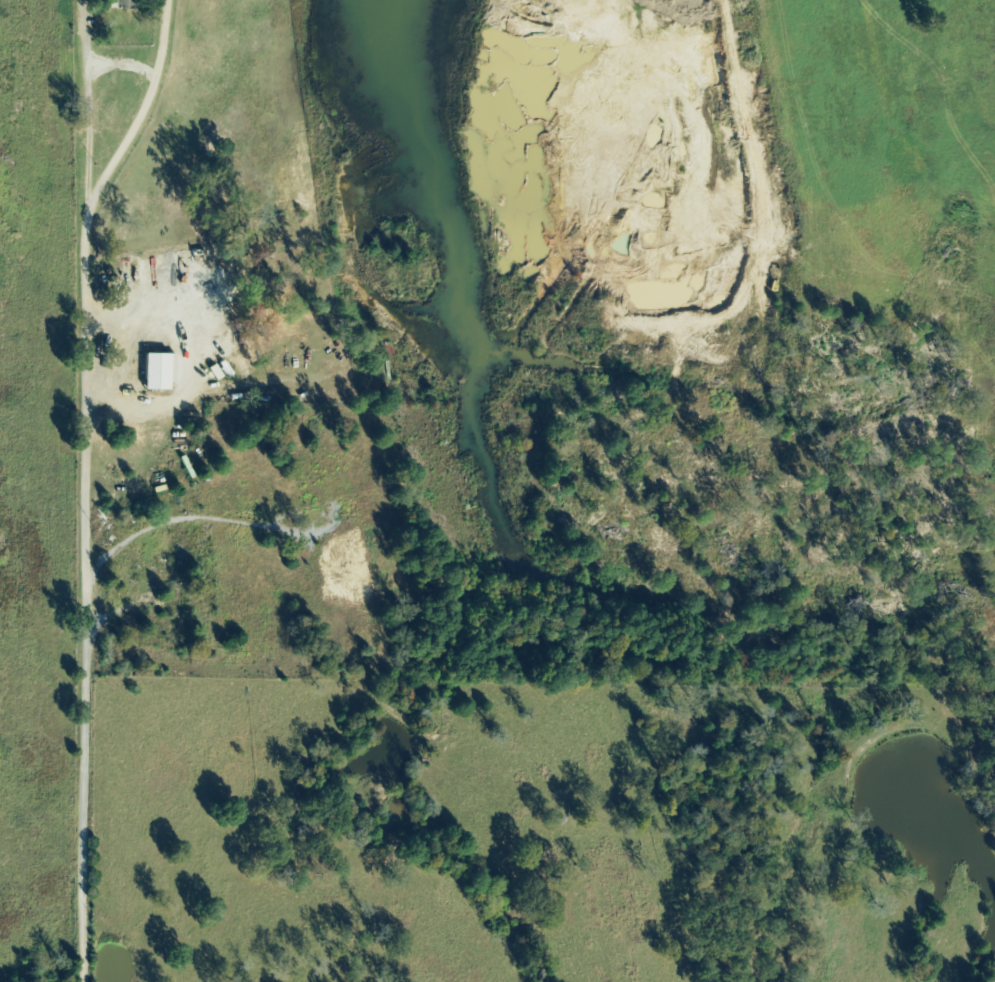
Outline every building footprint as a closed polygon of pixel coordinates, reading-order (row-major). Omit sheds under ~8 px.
[(149,350),(171,350),(171,387),(149,387),(149,350)] [(222,379),(215,365),(207,369),(214,383),(222,379)]
